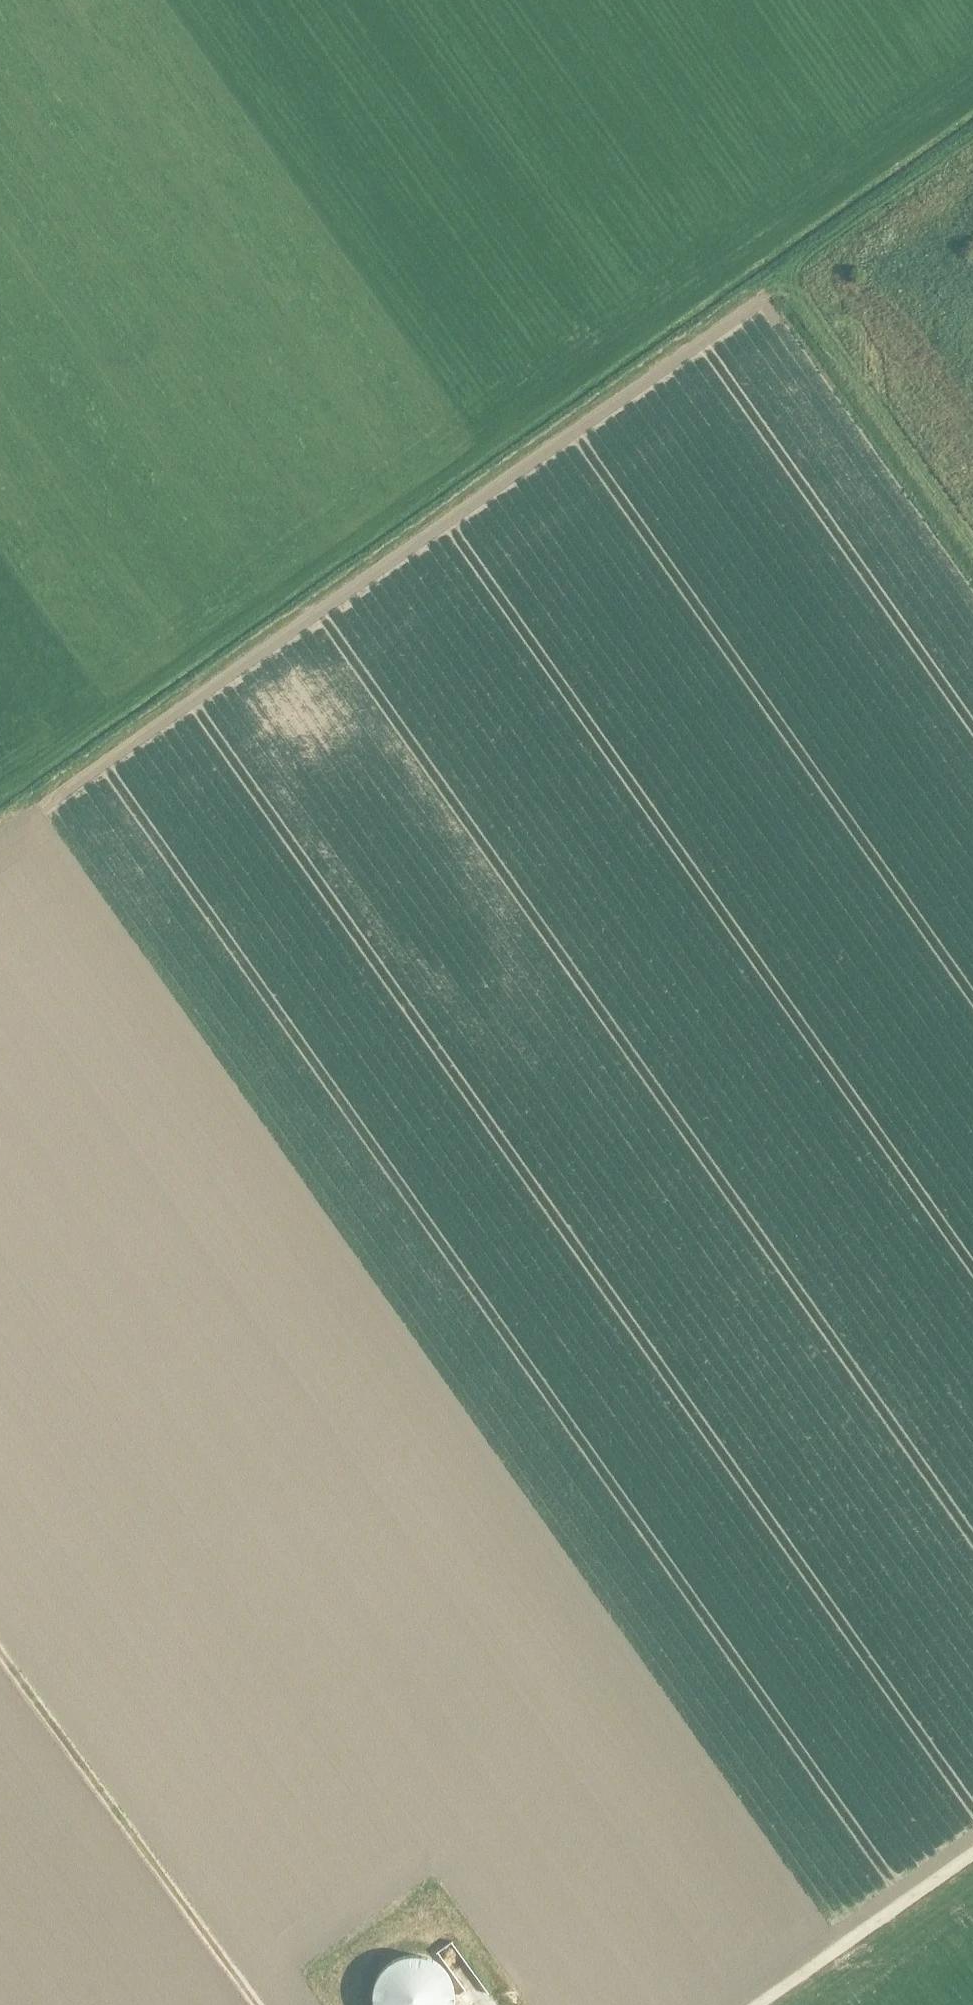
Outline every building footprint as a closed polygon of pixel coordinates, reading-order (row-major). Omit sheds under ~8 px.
[(410,1955),(402,1957),(393,1961),(384,1969),(378,1977),(374,1989),(373,1997),(374,2004),(454,2004),(455,2000),(455,1992),(453,1983),(449,1975),(444,1968),(438,1963),(430,1958),(417,1955),(410,1955)]
